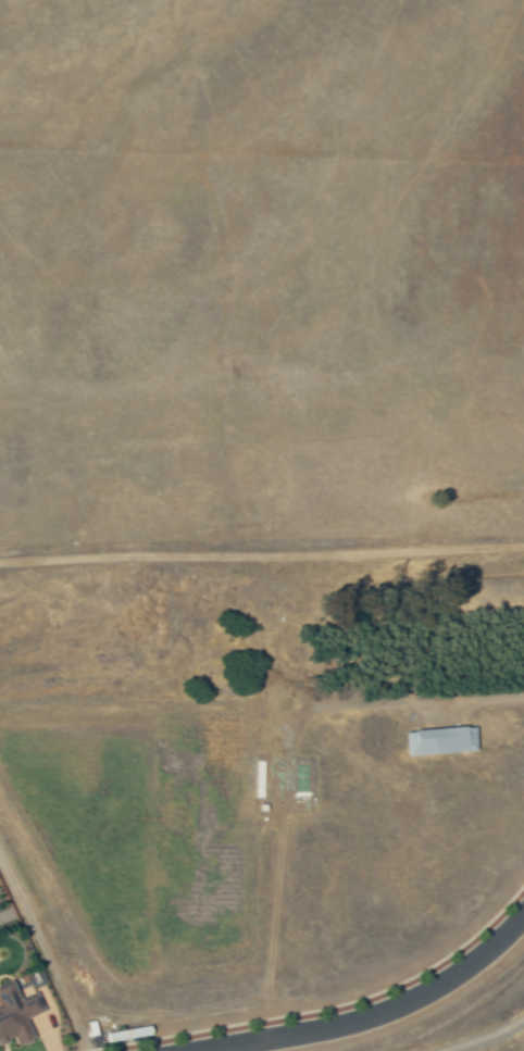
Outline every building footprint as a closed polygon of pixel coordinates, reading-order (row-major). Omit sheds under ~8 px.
[(473,752),(472,728),(403,731),(404,755),(473,752)] [(16,1039),(20,1047),(37,1038),(28,1020),(45,1011),(41,1002),(49,998),(43,986),(22,997),(14,981),(0,988),(0,997),(2,1001),(0,1002),(0,1047),(16,1039)]
